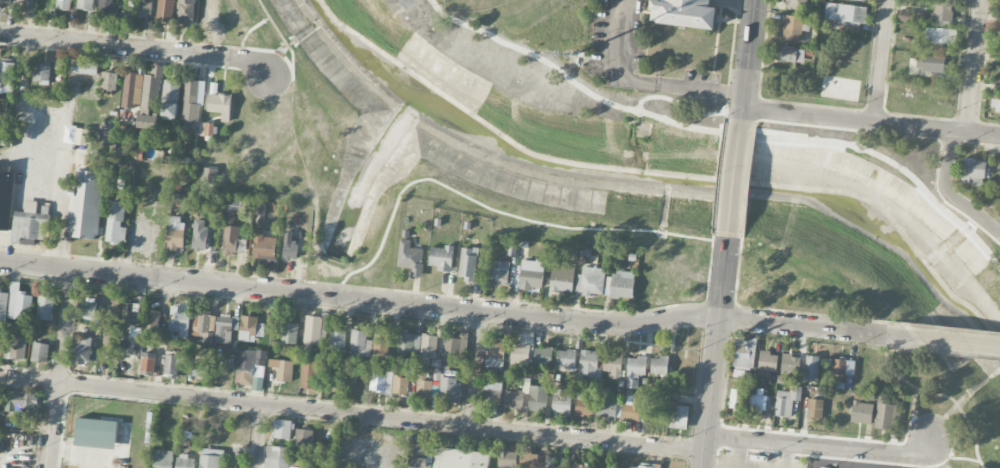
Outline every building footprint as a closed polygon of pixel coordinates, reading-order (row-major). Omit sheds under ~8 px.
[(17,3),(22,3),(22,12),(33,13),(34,0),(17,0),(17,3)] [(70,10),(71,0),(57,0),(56,10),(70,10)] [(94,11),(94,0),(78,0),(78,10),(94,11)] [(113,11),(113,0),(99,0),(99,10),(113,11)] [(136,18),(152,18),(152,0),(145,0),(145,1),(137,0),(136,18)] [(173,22),(174,0),(158,0),(157,21),(173,22)] [(180,26),(196,26),(195,0),(180,0),(180,26)] [(711,0),(660,0),(660,1),(652,0),(650,23),(715,29),(717,8),(710,7),(711,0)] [(806,10),(807,0),(787,0),(786,9),(806,10)] [(952,22),(953,1),(935,1),(935,13),(930,13),(930,21),(952,22)] [(865,24),(867,8),(826,2),(824,19),(837,21),(836,27),(859,30),(860,24),(865,24)] [(809,31),(811,18),(784,15),(781,40),(801,42),(802,30),(809,31)] [(926,43),(955,44),(956,29),(927,28),(926,43)] [(774,47),(773,61),(803,63),(804,48),(774,47)] [(944,71),(945,58),(923,55),(921,68),(944,71)] [(14,62),(0,62),(0,94),(13,94),(14,62)] [(73,73),(98,75),(98,63),(73,62),(73,73)] [(34,83),(49,84),(50,64),(35,64),(34,83)] [(151,110),(157,110),(160,66),(152,65),(151,75),(143,75),(141,120),(150,120),(151,110)] [(114,92),(118,75),(103,71),(99,89),(114,92)] [(143,73),(124,73),(122,107),(141,108),(143,73)] [(162,120),(177,120),(179,81),(164,80),(162,120)] [(181,128),(198,130),(204,81),(186,80),(181,128)] [(231,95),(208,94),(208,112),(222,113),(222,122),(230,122),(231,95)] [(990,95),(990,111),(999,111),(999,96),(990,95)] [(214,123),(199,123),(199,136),(214,137),(214,123)] [(75,144),(87,146),(89,130),(77,128),(75,144)] [(107,145),(107,131),(98,131),(99,145),(107,145)] [(144,147),(136,146),(134,154),(138,154),(137,159),(142,160),(144,147)] [(116,156),(127,157),(127,148),(117,148),(116,156)] [(961,182),(972,183),(971,185),(984,186),(986,160),(963,158),(961,182)] [(216,184),(218,169),(203,168),(201,183),(216,184)] [(11,230),(14,171),(0,170),(0,230),(11,230)] [(67,237),(99,239),(105,172),(77,170),(76,187),(72,187),(67,237)] [(12,244),(35,245),(36,239),(45,240),(46,223),(49,223),(51,206),(39,206),(39,202),(25,201),(25,212),(14,211),(12,244)] [(127,227),(124,227),(126,202),(109,201),(107,243),(126,244),(127,227)] [(245,214),(246,204),(224,202),(223,212),(245,214)] [(183,249),(184,217),(169,216),(168,248),(183,249)] [(208,220),(193,220),(192,250),(207,250),(208,220)] [(246,239),(239,239),(239,226),(224,226),(223,253),(239,254),(239,252),(246,252),(246,239)] [(276,238),(263,237),(263,229),(254,229),(253,258),(276,258),(276,238)] [(283,259),(298,259),(299,242),(293,242),(293,232),(285,231),(283,259)] [(411,248),(411,240),(399,240),(398,267),(412,268),(411,277),(422,277),(423,249),(411,248)] [(431,245),(429,266),(438,267),(437,270),(451,272),(454,248),(431,245)] [(479,249),(462,247),(458,279),(475,281),(479,249)] [(493,284),(507,286),(510,262),(489,259),(487,277),(494,278),(493,284)] [(543,290),(544,261),(521,261),(520,289),(543,290)] [(575,264),(552,263),(551,291),(573,292),(575,264)] [(604,268),(582,268),(582,275),(576,275),(576,294),(604,294),(604,268)] [(635,272),(612,272),(611,298),(634,299),(635,272)] [(21,283),(12,282),(8,318),(31,321),(34,294),(19,293),(21,283)] [(8,292),(0,292),(0,325),(7,325),(8,292)] [(37,319),(53,320),(54,297),(38,296),(37,319)] [(78,317),(96,318),(97,300),(79,299),(78,317)] [(137,316),(138,304),(128,303),(128,316),(137,316)] [(145,334),(158,335),(161,311),(147,309),(145,334)] [(169,320),(169,337),(189,337),(190,313),(178,312),(178,311),(172,311),(171,320),(169,320)] [(213,343),(214,328),(215,315),(195,313),(192,341),(213,343)] [(216,343),(231,344),(232,330),(238,330),(239,316),(217,315),(216,343)] [(313,345),(320,346),(324,318),(307,315),(302,350),(312,351),(313,345)] [(258,323),(258,317),(240,316),(239,341),(255,342),(255,336),(264,337),(264,324),(258,323)] [(299,324),(284,322),(280,343),(296,345),(299,324)] [(329,347),(345,348),(346,329),(330,328),(329,347)] [(104,344),(119,344),(119,329),(104,329),(104,344)] [(350,357),(370,358),(371,331),(351,330),(350,357)] [(390,333),(374,333),(374,357),(389,357),(390,333)] [(420,352),(421,334),(399,333),(398,356),(406,356),(406,352),(420,352)] [(27,360),(27,335),(11,334),(11,359),(27,360)] [(521,343),(512,343),(511,366),(531,366),(532,335),(521,334),(521,343)] [(437,335),(422,335),(420,365),(430,366),(430,359),(436,359),(437,335)] [(72,364),(90,365),(92,338),(73,337),(72,364)] [(444,362),(465,363),(466,339),(445,338),(444,362)] [(757,340),(736,338),(733,368),(754,370),(757,340)] [(48,362),(49,344),(34,342),(32,361),(48,362)] [(486,368),(504,368),(505,343),(487,342),(486,368)] [(552,348),(535,348),(535,364),(552,364),(552,348)] [(267,350),(238,349),(236,385),(252,385),(252,365),(266,366),(267,350)] [(575,368),(576,350),(557,350),(557,367),(575,368)] [(578,380),(600,382),(602,369),(597,368),(599,352),(582,350),(578,380)] [(178,363),(184,363),(185,352),(166,352),(165,373),(177,374),(178,363)] [(778,354),(760,352),(758,371),(776,373),(778,354)] [(156,354),(142,353),(141,372),(155,372),(156,354)] [(604,355),(604,371),(611,371),(610,379),(621,379),(621,355),(604,355)] [(800,374),(800,356),(782,355),(781,373),(800,374)] [(819,356),(805,356),(805,381),(818,381),(819,356)] [(638,389),(639,375),(645,376),(646,358),(628,357),(626,388),(638,389)] [(651,375),(668,375),(668,358),(651,357),(651,375)] [(277,381),(292,382),(293,361),(269,360),(269,367),(277,367),(277,381)] [(832,375),(854,376),(855,360),(832,360),(832,375)] [(209,361),(193,361),(193,377),(208,377),(209,361)] [(301,388),(315,389),(316,363),(302,362),(301,388)] [(264,391),(265,367),(253,366),(252,390),(264,391)] [(342,370),(327,368),(324,386),(340,388),(342,370)] [(432,381),(426,381),(427,371),(418,371),(417,396),(431,397),(432,381)] [(393,374),(371,373),(370,391),(392,392),(393,374)] [(410,377),(394,376),(393,394),(409,395),(410,377)] [(460,378),(440,377),(439,402),(460,403),(460,378)] [(358,381),(348,380),(347,393),(356,394),(358,381)] [(502,383),(485,382),(485,406),(501,406),(502,383)] [(548,386),(530,386),(529,411),(547,412),(548,386)] [(792,417),(793,400),(801,401),(801,387),(790,386),(789,392),(776,391),(775,416),(792,417)] [(744,411),(745,388),(731,387),(730,411),(744,411)] [(571,415),(572,390),(553,389),(552,414),(571,415)] [(505,408),(523,409),(524,392),(505,391),(505,408)] [(36,409),(36,392),(6,392),(6,409),(36,409)] [(623,421),(640,422),(641,396),(624,395),(623,421)] [(766,395),(751,395),(751,412),(766,412),(766,395)] [(594,397),(576,396),(576,416),(594,416),(594,397)] [(895,429),(896,405),(885,404),(885,396),(877,396),(876,429),(895,429)] [(617,400),(598,399),(597,419),(616,419),(617,400)] [(807,419),(822,419),(823,400),(808,399),(807,419)] [(851,422),(872,424),(874,404),(853,402),(851,422)] [(687,429),(689,407),(672,405),(669,428),(687,429)] [(76,446),(116,449),(118,421),(77,419),(76,446)] [(292,421),(274,419),(273,438),(291,440),(292,421)] [(313,446),(314,430),(296,429),(295,445),(313,446)] [(410,467),(430,467),(430,456),(433,456),(434,443),(411,442),(410,467)] [(266,446),(265,467),(290,467),(291,447),(266,446)] [(436,447),(434,467),(489,467),(490,454),(436,447)] [(224,450),(201,449),(200,467),(223,467),(224,450)] [(173,451),(154,450),(154,467),(172,467),(173,451)] [(517,451),(499,450),(499,467),(517,467),(517,451)] [(555,456),(521,455),(521,467),(555,467),(555,456)] [(177,456),(177,467),(194,467),(195,457),(177,456)] [(291,458),(290,467),(303,467),(304,458),(291,458)]
